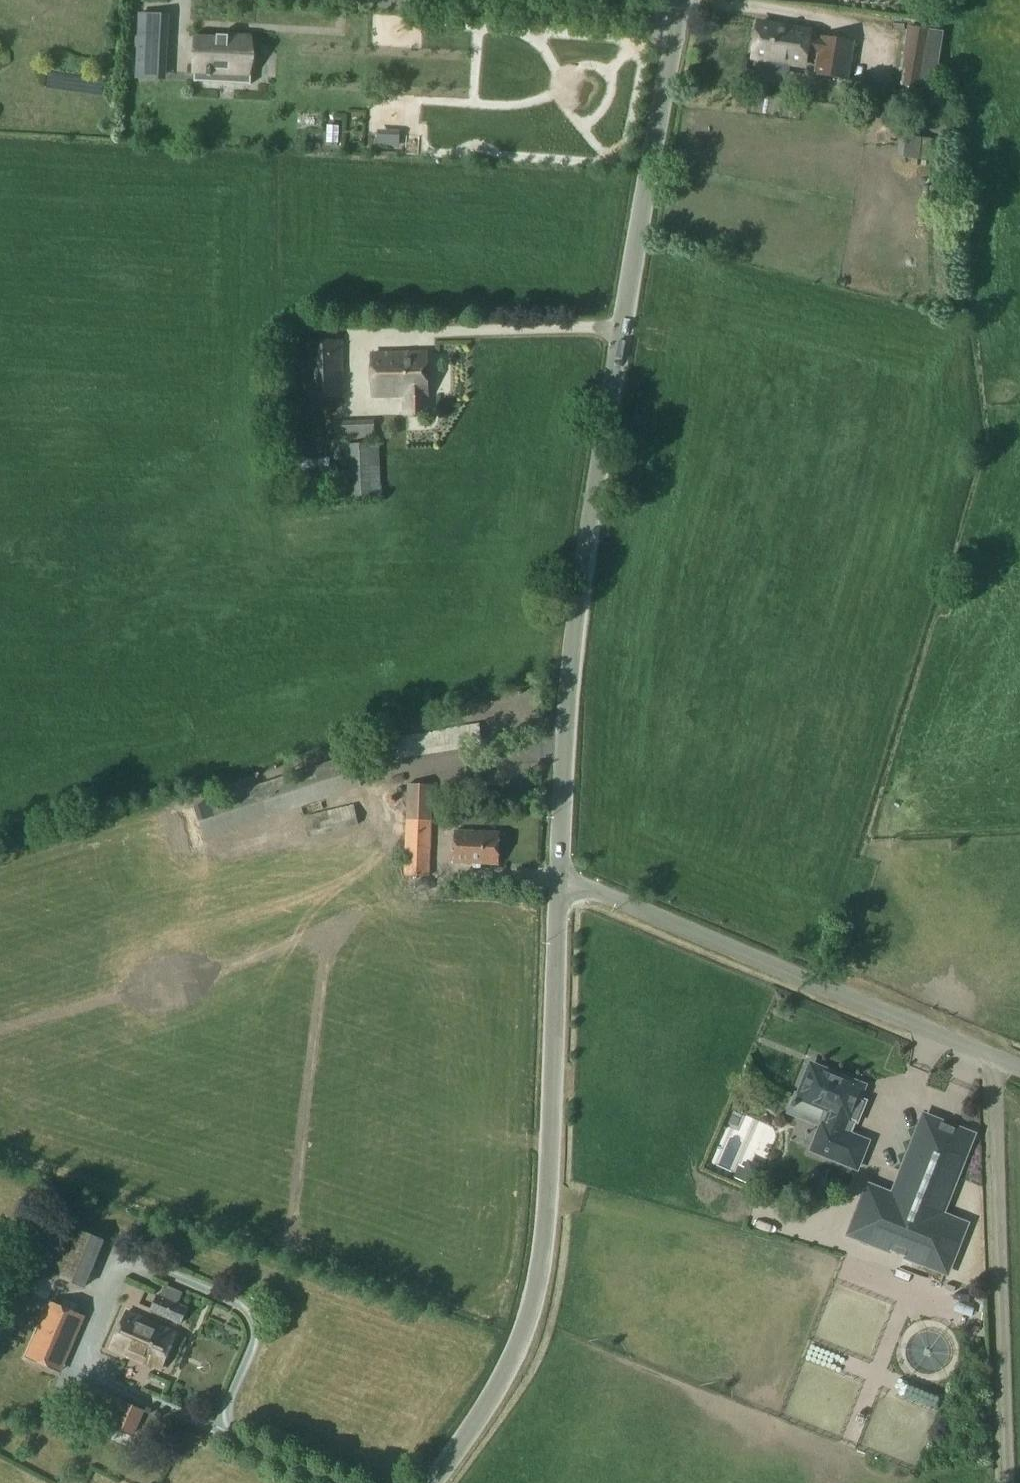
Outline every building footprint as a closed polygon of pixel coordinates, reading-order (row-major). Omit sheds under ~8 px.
[(926,0),(916,0),(916,13),(927,12),(926,0)] [(759,25),(754,59),(771,61),(770,73),(787,76),(789,63),(805,66),(807,52),(818,54),(815,75),(849,80),(855,42),(821,37),(821,39),(809,37),(810,32),(791,30),(791,32),(777,30),(777,27),(759,25)] [(911,26),(905,66),(938,71),(943,31),(911,26)] [(161,37),(138,36),(137,64),(159,65),(161,37)] [(196,37),(194,72),(207,73),(207,82),(248,85),(250,85),(252,54),(248,53),(249,40),(228,39),(228,37),(227,37),(227,39),(218,38),(218,36),(217,36),(217,38),(196,37)] [(903,137),(901,159),(923,161),(925,139),(903,137)] [(342,341),(304,342),(305,399),(344,399),(342,341)] [(426,353),(372,355),(373,398),(403,397),(404,415),(428,414),(426,353)] [(374,421),(334,422),(335,442),(375,442),(374,421)] [(379,444),(335,445),(335,451),(341,451),(343,501),(382,500),(379,444)] [(331,459),(288,463),(291,491),(334,487),(331,459)] [(377,744),(377,755),(396,753),(397,760),(483,747),(479,725),(394,739),(394,741),(377,744)] [(351,755),(193,807),(203,839),(300,809),(302,818),(325,812),(320,801),(362,788),(351,755)] [(407,784),(404,876),(430,877),(433,785),(407,784)] [(325,812),(302,818),(308,838),(359,826),(354,805),(329,811),(325,812)] [(455,831),(454,864),(498,865),(499,833),(455,831)] [(810,1067),(799,1095),(818,1103),(816,1108),(829,1114),(824,1127),(822,1126),(811,1152),(856,1170),(867,1144),(839,1133),(844,1120),(850,1122),(858,1101),(851,1098),(857,1082),(814,1065),(810,1067)] [(940,1215),(973,1135),(926,1116),(894,1196),(869,1186),(850,1232),(946,1271),(965,1225),(940,1215)] [(739,1163),(733,1176),(755,1186),(764,1166),(748,1159),(744,1166),(739,1163)] [(62,1223),(42,1271),(85,1289),(105,1240),(62,1223)] [(958,1245),(958,1264),(987,1264),(988,1246),(958,1245)] [(157,1294),(149,1311),(181,1325),(189,1307),(178,1302),(182,1293),(166,1285),(161,1296),(157,1294)] [(60,1371),(83,1316),(50,1302),(27,1357),(60,1371)] [(127,1312),(111,1349),(160,1370),(177,1333),(127,1312)] [(86,1380),(75,1399),(105,1413),(102,1420),(136,1436),(148,1411),(128,1401),(128,1399),(86,1380)]
